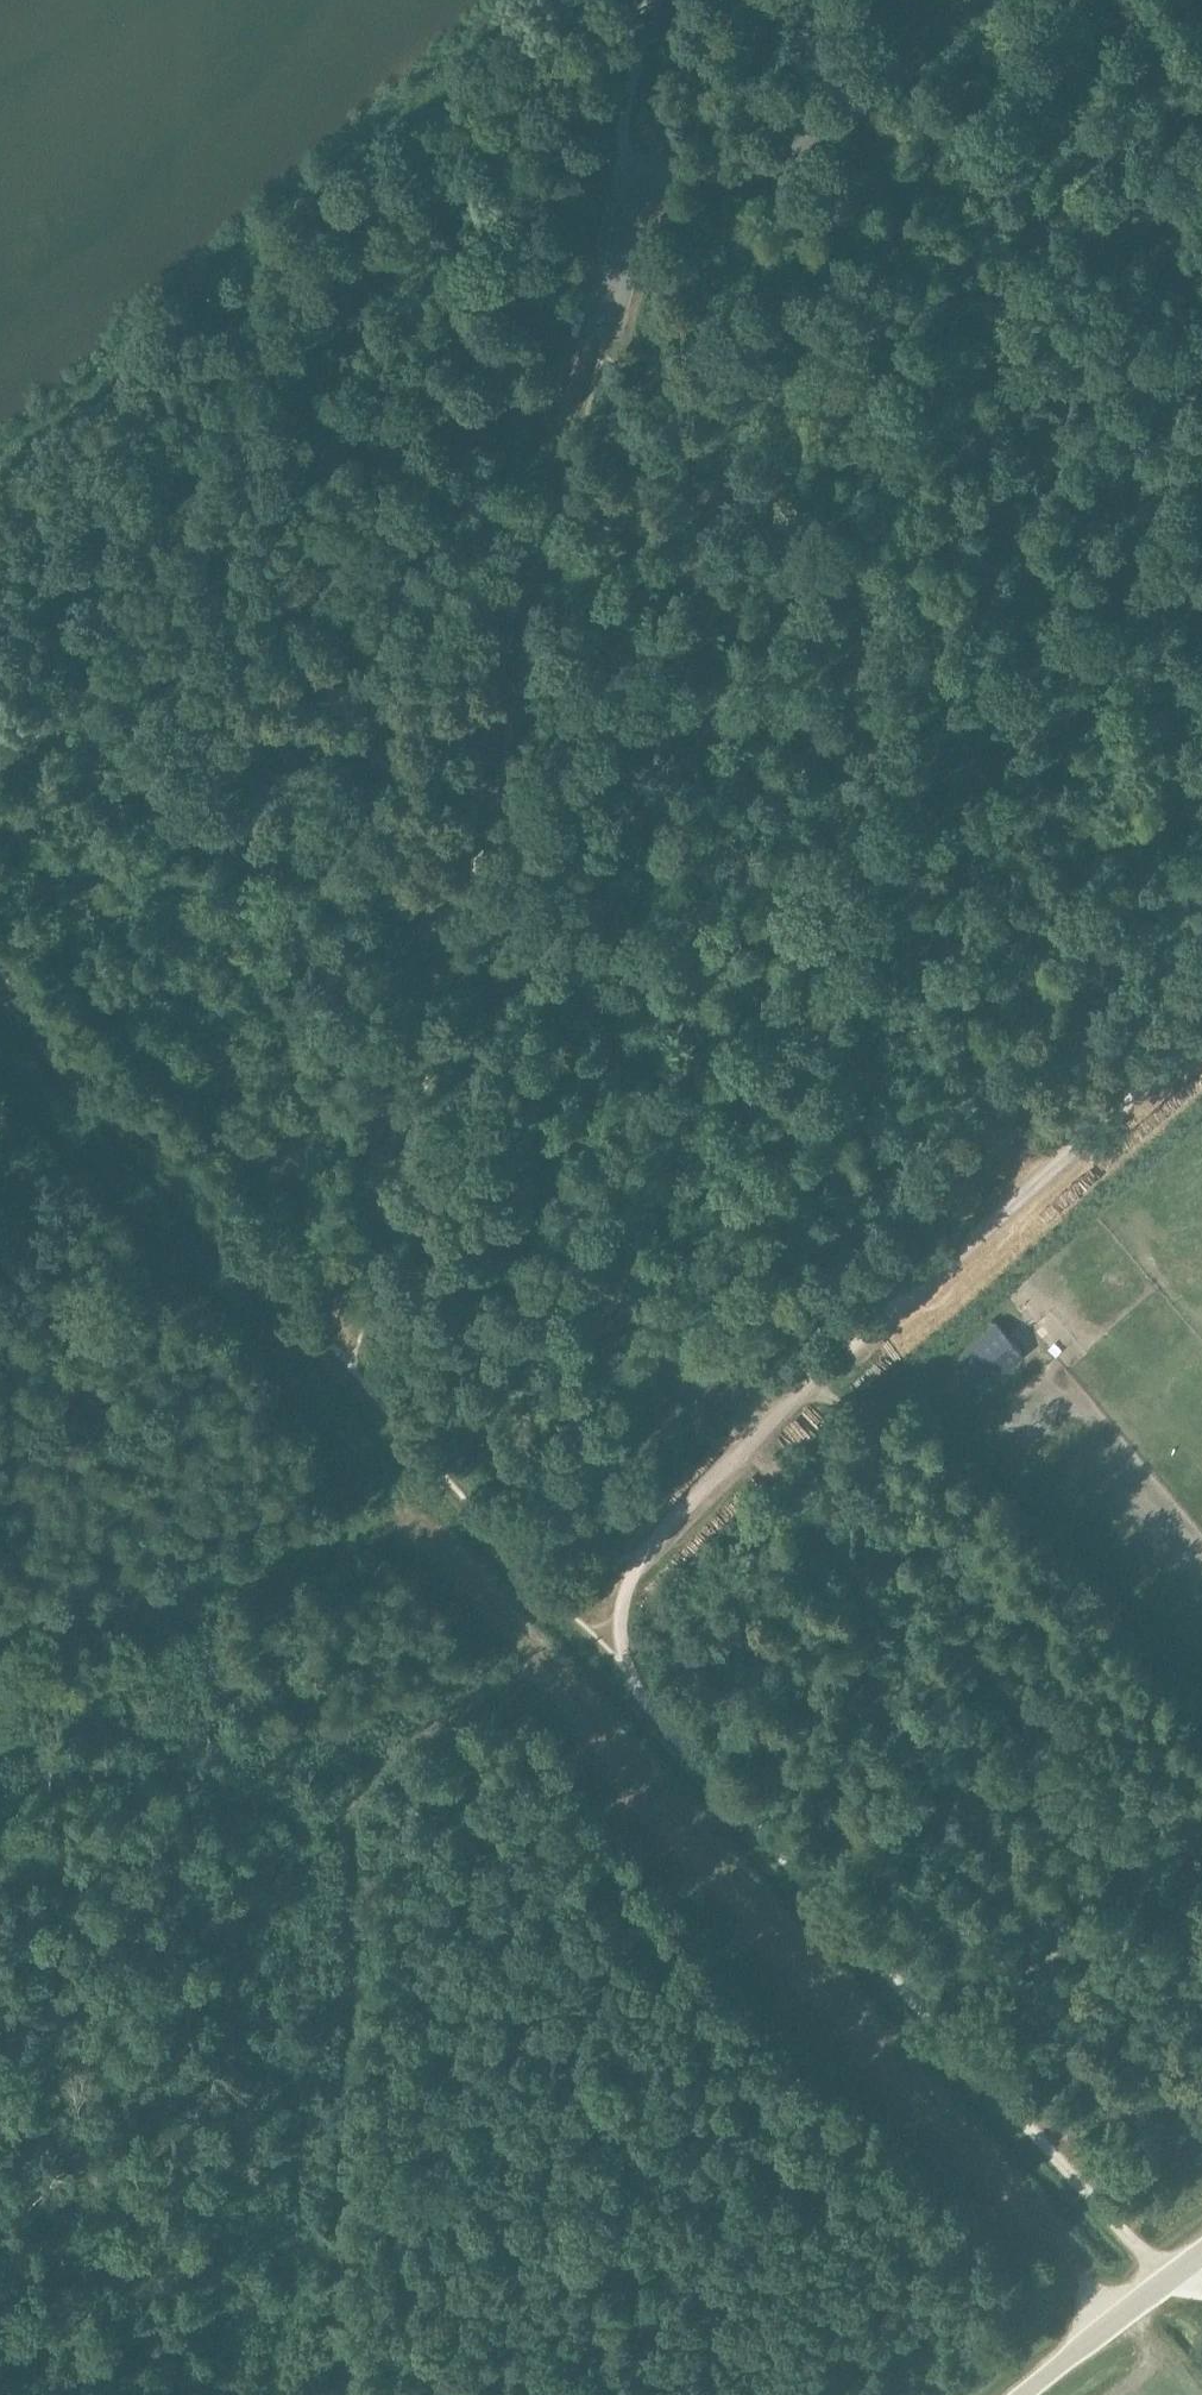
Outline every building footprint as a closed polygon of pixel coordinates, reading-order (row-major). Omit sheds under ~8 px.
[(1022,1352),(997,1322),(953,1360),(979,1390),(1022,1352)]
